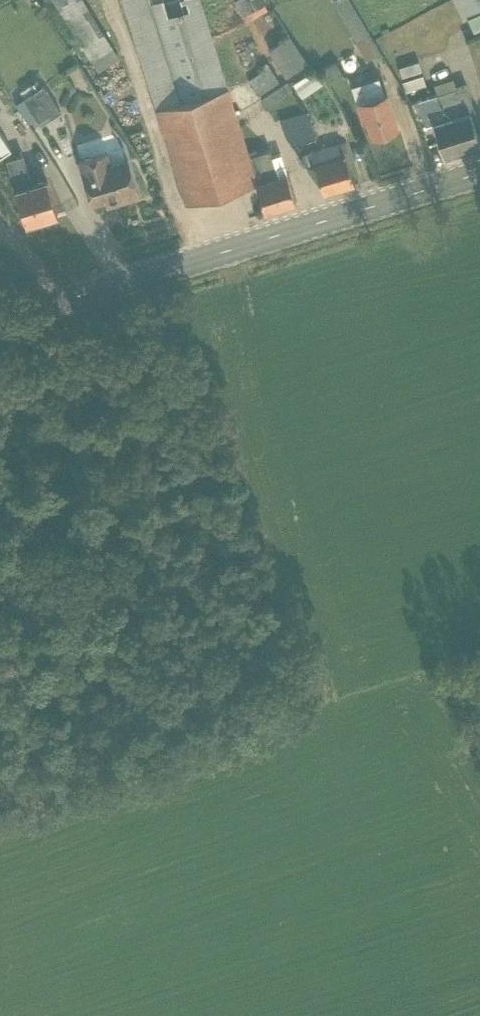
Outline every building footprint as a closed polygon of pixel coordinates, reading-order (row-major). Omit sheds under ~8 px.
[(119,56),(84,0),(54,0),(97,70),(119,56)] [(295,201),(280,152),(272,154),(270,147),(249,153),(201,0),(124,0),(186,203),(256,181),(265,210),(295,201)] [(246,19),(267,7),(262,0),(235,0),(246,19)] [(366,58),(375,53),(376,56),(381,53),(349,0),(333,0),(366,58)] [(479,26),(479,0),(454,0),(462,18),(470,14),(477,28),(479,26)] [(286,75),(307,60),(289,33),(268,48),(286,75)] [(343,73),(335,59),(320,68),(329,82),(343,73)] [(401,75),(421,69),(418,59),(399,65),(401,75)] [(258,93),(279,79),(267,60),(262,63),(264,67),(248,78),(258,93)] [(302,96),(322,82),(313,68),(292,80),(302,96)] [(405,89),(426,83),(423,73),(402,79),(405,89)] [(370,134),(399,126),(388,90),(383,91),(378,75),(351,83),(362,119),(365,118),(370,134)] [(479,144),(479,141),(469,109),(474,108),(466,82),(456,85),(453,75),(433,81),(441,106),(451,115),(462,150),(479,144)] [(266,105),(292,88),(286,80),(260,97),(266,105)] [(41,122),(60,109),(42,83),(23,96),(41,122)] [(292,142),(315,135),(306,109),(279,118),(285,133),(292,142)] [(462,150),(451,115),(432,120),(444,155),(462,150)] [(323,192),(354,183),(341,139),(301,152),(304,161),(313,159),(323,192)] [(107,204),(140,194),(128,155),(111,160),(107,149),(77,158),(92,203),(105,199),(107,204)] [(26,221),(57,211),(46,175),(31,180),(22,152),(6,157),(26,221)]
